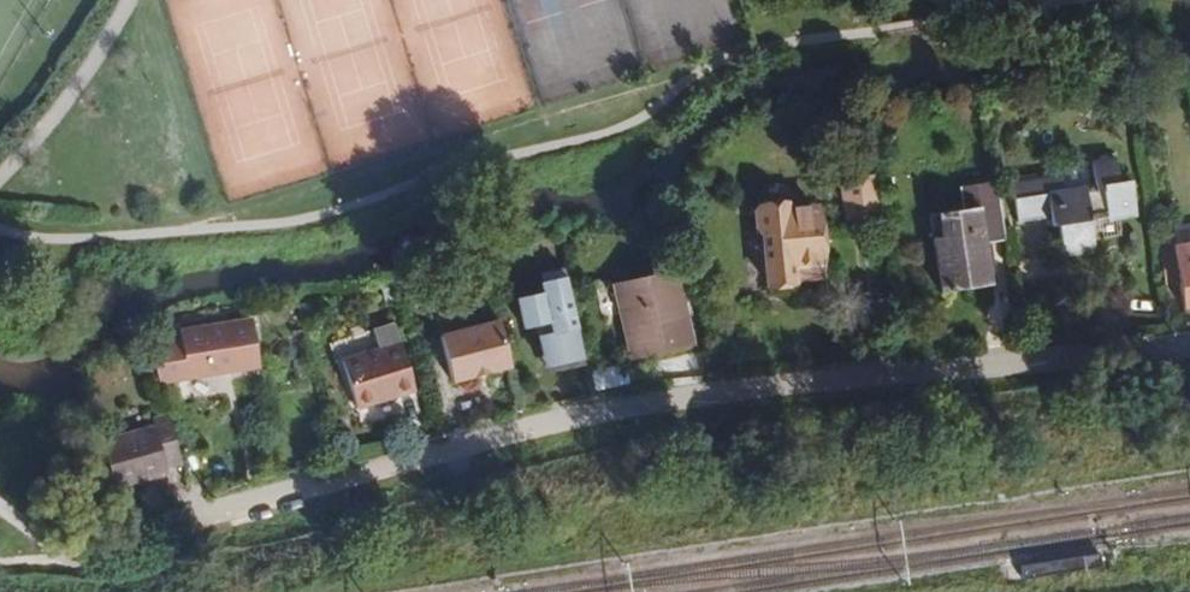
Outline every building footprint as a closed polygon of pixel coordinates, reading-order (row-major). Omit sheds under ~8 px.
[(869,153),(836,158),(843,199),(875,194),(869,153)] [(1114,158),(1090,162),(1094,188),(1063,192),(1076,256),(1095,254),(1093,241),(1090,222),(1118,217),(1134,214),(1129,180),(1117,182),(1114,158)] [(1090,162),(1059,166),(1060,176),(1063,192),(1094,188),(1090,162)] [(1063,192),(1060,176),(1044,179),(1047,195),(1063,192)] [(1063,258),(1076,256),(1063,192),(1047,195),(1044,179),(1011,184),(1016,220),(1045,216),(1045,219),(1056,216),(1063,258)] [(1005,241),(996,182),(958,187),(962,210),(938,213),(942,237),(931,239),(939,294),(993,286),(987,244),(1005,241)] [(794,266),(821,261),(816,206),(786,209),(786,203),(758,207),(751,212),(752,230),(761,238),(766,286),(796,282),(796,279),(794,266)] [(1090,222),(1093,241),(1121,236),(1118,217),(1090,222)] [(479,261),(474,243),(461,248),(466,266),(479,261)] [(1172,248),(1182,309),(1189,307),(1189,245),(1172,248)] [(823,275),(821,261),(794,266),(796,279),(823,275)] [(565,276),(564,268),(539,274),(541,282),(565,276)] [(674,271),(614,285),(631,359),(692,344),(674,271)] [(584,359),(565,276),(541,282),(538,283),(541,293),(516,298),(523,328),(547,323),(550,333),(537,336),(546,369),(584,359)] [(398,299),(394,286),(381,289),(385,303),(398,299)] [(498,319),(439,335),(451,382),(511,367),(498,319)] [(372,330),(378,350),(401,343),(395,322),(372,330)] [(167,357),(152,359),(158,384),(211,376),(209,367),(257,359),(251,323),(179,334),(180,343),(165,345),(167,357)] [(401,343),(378,350),(341,361),(355,409),(375,403),(416,391),(401,343)] [(165,345),(150,348),(152,359),(167,357),(165,345)] [(258,368),(257,359),(209,367),(211,376),(258,368)] [(625,364),(586,370),(591,393),(631,387),(625,364)] [(375,403),(355,409),(362,428),(382,422),(375,403)] [(167,469),(182,465),(167,413),(150,418),(152,425),(99,440),(113,491),(169,475),(167,469)] [(1082,557),(1020,565),(1023,580),(1084,570),(1082,557)]
